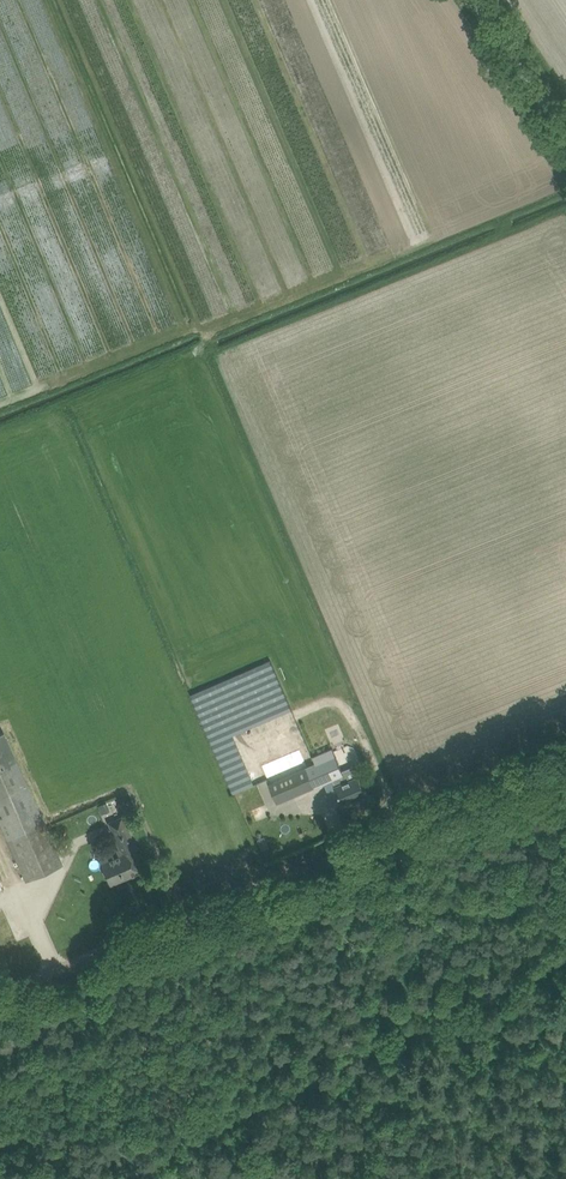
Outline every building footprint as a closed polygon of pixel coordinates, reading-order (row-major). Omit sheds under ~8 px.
[(5,388),(29,381),(23,361),(13,363),(16,372),(3,376),(5,381),(3,381),(5,388)] [(273,661),(190,690),(204,731),(209,729),(217,751),(222,749),(220,743),(232,738),(228,727),(216,731),(213,723),(286,697),(273,661)] [(25,880),(26,880),(62,864),(58,853),(4,731),(0,733),(0,824),(25,880)] [(316,763),(269,783),(277,802),(333,778),(336,786),(343,802),(364,793),(360,781),(357,776),(344,782),(341,775),(343,774),(332,747),(313,756),(316,763)] [(133,850),(137,848),(123,815),(108,821),(122,853),(102,861),(100,856),(99,857),(110,883),(141,870),(133,850)]
